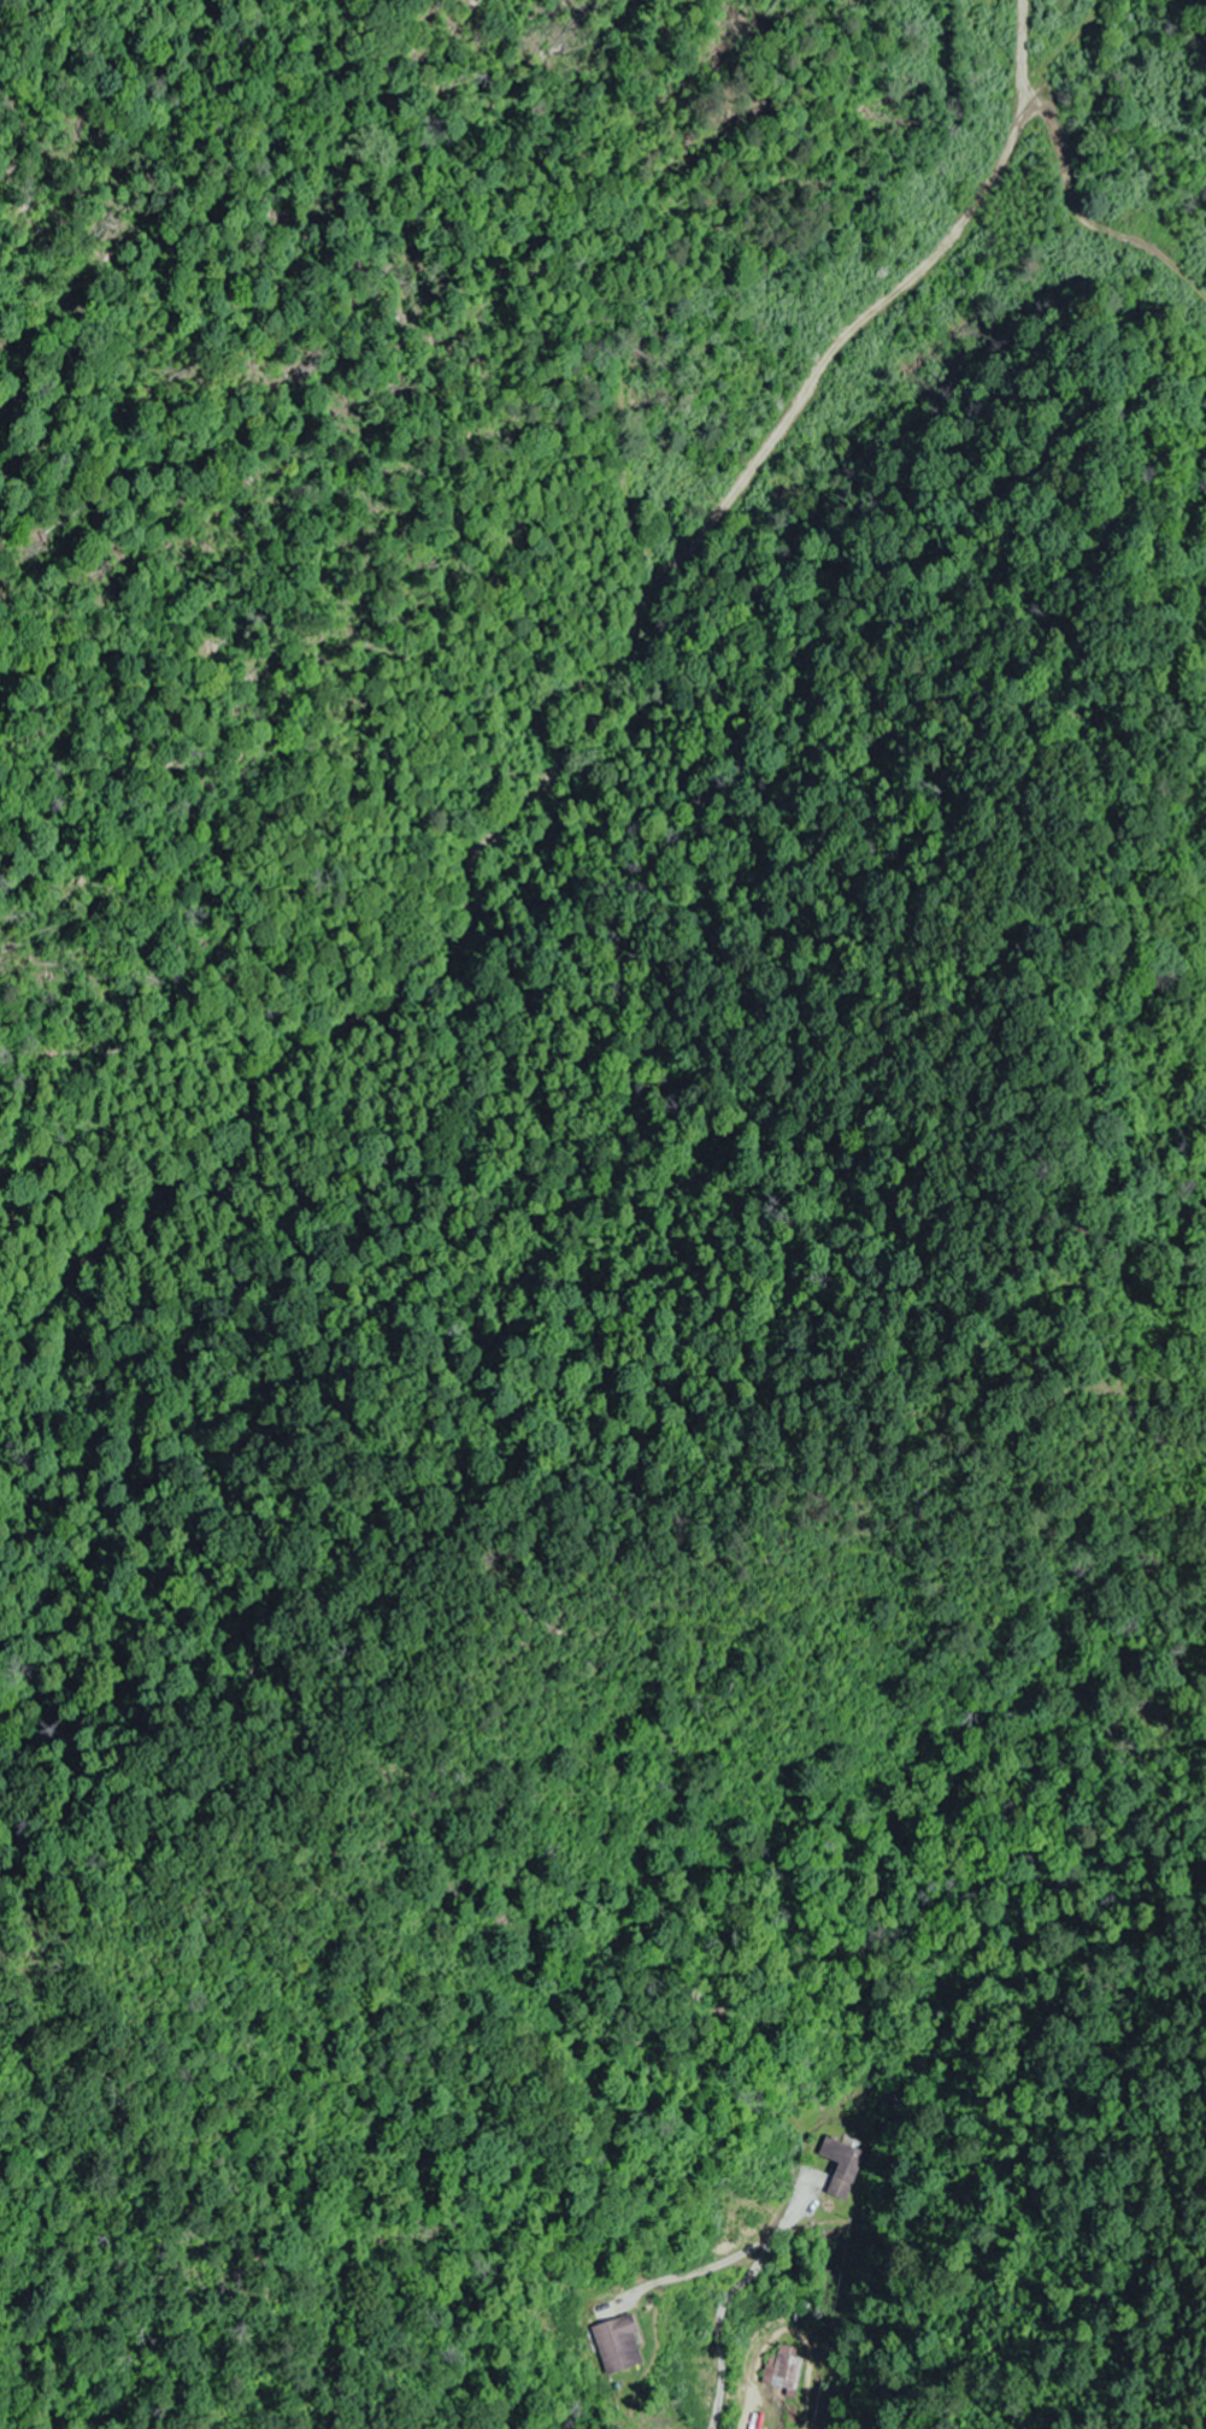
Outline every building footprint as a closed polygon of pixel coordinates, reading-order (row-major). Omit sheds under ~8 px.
[(864,2150),(825,2140),(820,2159),(838,2164),(829,2197),(851,2202),(864,2150)] [(591,2329),(606,2375),(645,2363),(630,2317),(591,2329)] [(780,2347),(775,2370),(771,2370),(767,2385),(797,2391),(805,2353),(780,2347)]
